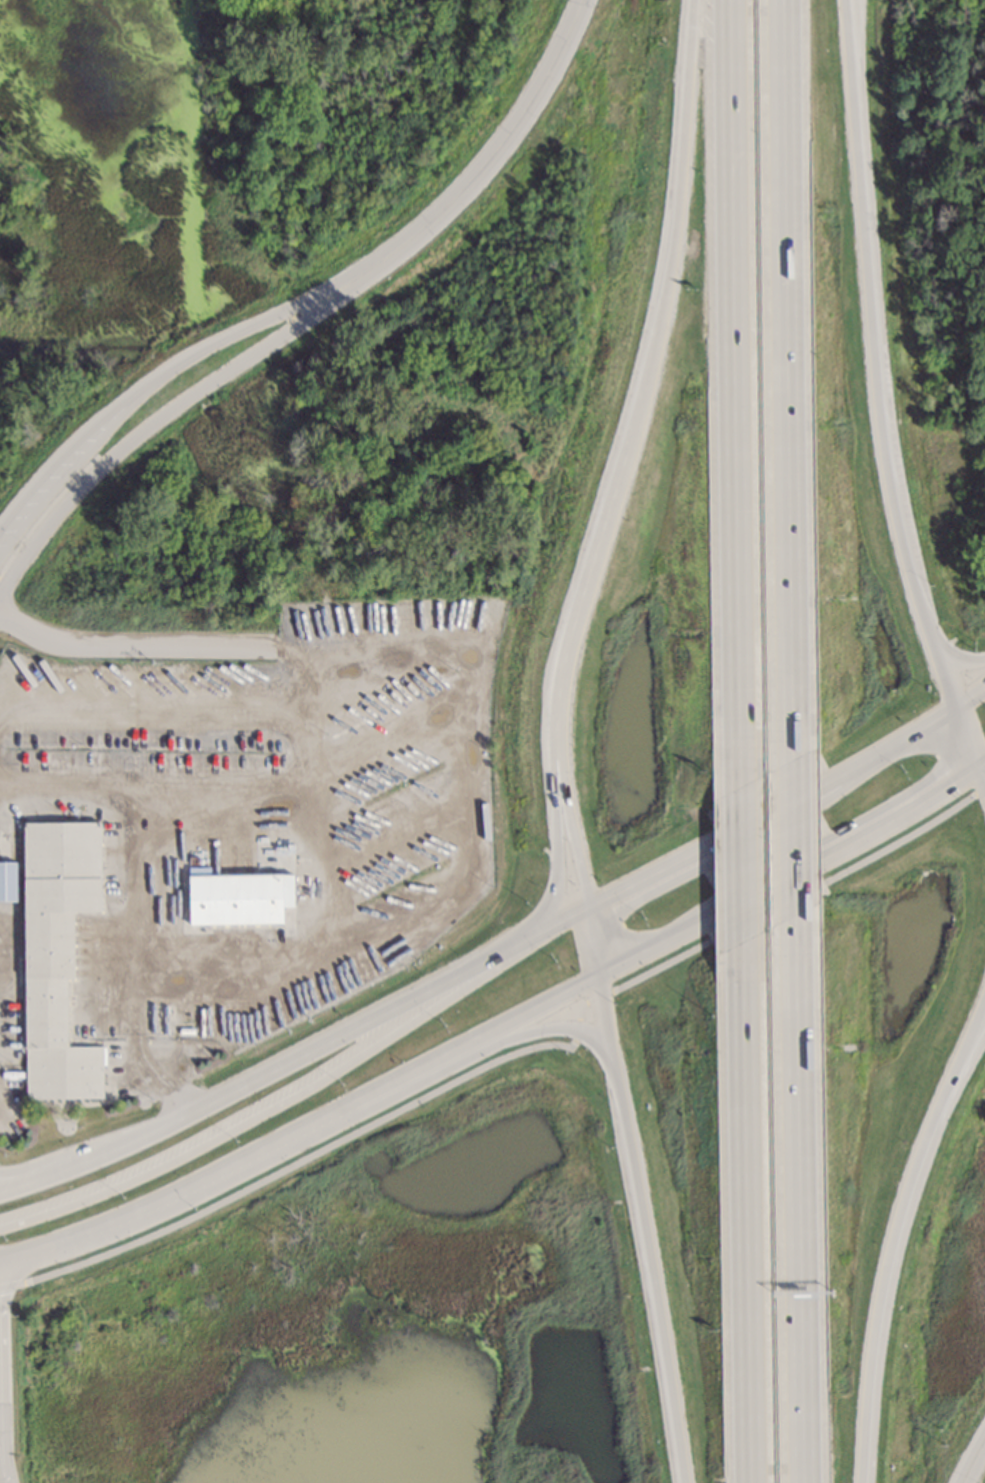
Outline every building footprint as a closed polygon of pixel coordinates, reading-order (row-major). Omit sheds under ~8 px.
[(26,1098),(24,823),(100,822),(101,911),(71,911),(72,976),(65,976),(65,1045),(102,1045),(102,1097),(26,1098)] [(11,898),(0,898),(0,861),(11,861),(11,898)] [(187,922),(187,875),(292,873),(292,904),(278,905),(279,920),(187,922)]
